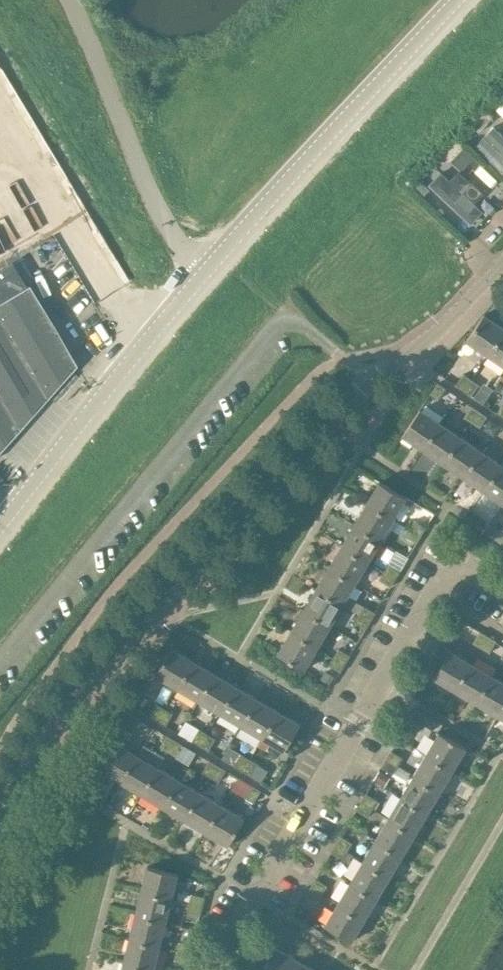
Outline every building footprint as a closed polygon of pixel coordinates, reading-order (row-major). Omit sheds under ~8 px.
[(469,122),(478,131),(493,115),(484,107),(469,122)] [(502,174),(502,136),(495,129),(476,150),(502,174)] [(441,151),(451,160),(465,145),(456,136),(441,151)] [(432,189),(472,225),(492,203),(453,166),(432,189)] [(72,365),(26,287),(0,303),(0,446),(72,365)] [(488,354),(502,332),(502,327),(484,314),(467,340),(488,354)] [(502,364),(502,332),(488,354),(502,364)] [(456,385),(463,390),(471,379),(463,373),(456,385)] [(463,390),(471,395),(479,384),(471,379),(463,390)] [(430,394),(438,399),(446,388),(438,382),(430,394)] [(464,417),(472,422),(480,411),(472,405),(464,417)] [(403,435),(424,449),(441,423),(420,409),(403,435)] [(472,422),(480,427),(487,416),(480,411),(472,422)] [(424,449),(444,463),(462,437),(441,423),(424,449)] [(444,463),(465,477),(482,451),(462,437),(444,463)] [(465,477),(485,490),(502,465),(482,451),(465,477)] [(502,502),(502,465),(485,490),(502,502)] [(367,503),(393,519),(406,497),(380,481),(367,503)] [(354,524),(381,540),(393,519),(367,503),(354,524)] [(409,528),(421,535),(426,527),(414,520),(409,528)] [(341,546),(368,561),(381,540),(354,524),(341,546)] [(404,536),(416,543),(421,535),(409,528),(404,536)] [(329,567),(355,583),(368,561),(341,546),(329,567)] [(384,571),(396,577),(401,569),(389,562),(384,571)] [(316,588),(343,604),(355,583),(329,567),(316,588)] [(379,579),(391,586),(396,577),(384,571),(379,579)] [(303,610),(330,625),(343,604),(316,588),(303,610)] [(359,613),(370,620),(375,612),(364,605),(359,613)] [(291,631),(317,647),(330,625),(303,610),(291,631)] [(354,621),(366,628),(370,620),(359,613),(354,621)] [(278,653),(305,669),(317,647),(291,631),(278,653)] [(473,642),(481,647),(488,636),(480,631),(473,642)] [(481,647),(489,652),(496,640),(488,636),(481,647)] [(155,674),(177,687),(193,660),(171,647),(155,674)] [(334,656),(345,663),(350,655),(338,648),(334,656)] [(434,677),(456,690),(472,663),(450,650),(434,677)] [(329,664),(340,671),(345,663),(334,656),(329,664)] [(177,687),(199,699),(214,673),(193,660),(177,687)] [(456,690),(477,702),(493,676),(472,663),(456,690)] [(199,699),(220,712),(236,685),(214,673),(199,699)] [(499,715),(502,708),(502,681),(493,676),(477,702),(499,715)] [(220,712),(241,725),(257,698),(236,685),(220,712)] [(241,725),(263,737),(278,710),(257,698),(241,725)] [(149,715),(157,720),(164,708),(156,703),(149,715)] [(157,720),(166,725),(172,713),(164,708),(157,720)] [(263,737),(284,750),(300,723),(278,710),(263,737)] [(125,726),(133,730),(140,719),(132,714),(125,726)] [(407,723),(419,730),(424,722),(412,715),(407,723)] [(192,740),(200,745),(207,733),(199,729),(192,740)] [(427,753),(453,769),(466,747),(439,731),(427,753)] [(200,745),(208,750),(215,738),(207,733),(200,745)] [(160,746),(168,751),(175,739),(167,735),(160,746)] [(168,751),(176,756),(183,744),(175,739),(168,751)] [(100,768),(122,781),(137,754),(115,741),(100,768)] [(386,758),(398,765),(403,757),(391,750),(386,758)] [(414,774),(441,790),(453,769),(427,753),(414,774)] [(122,781),(143,794),(159,767),(137,754),(122,781)] [(235,765),(243,770),(250,759),(242,754),(235,765)] [(381,766),(393,773),(398,765),(386,758),(381,766)] [(243,770),(251,775),(258,763),(250,759),(243,770)] [(203,772),(211,776),(218,765),(210,760),(203,772)] [(211,776),(219,781),(226,769),(218,765),(211,776)] [(143,794),(164,806),(180,780),(159,767),(143,794)] [(401,796),(428,812),(441,790),(414,774),(401,796)] [(164,806),(186,819),(201,792),(180,780),(164,806)] [(246,797),(254,802),(261,790),(252,785),(246,797)] [(186,819),(207,831),(223,805),(201,792),(186,819)] [(361,801),(373,808),(378,800),(366,793),(361,801)] [(389,817),(415,833),(428,812),(401,796),(389,817)] [(356,809),(368,816),(373,808),(361,801),(356,809)] [(207,831),(229,844),(245,818),(223,805),(207,831)] [(376,838),(403,854),(415,833),(389,817),(376,838)] [(336,843),(347,850),(352,842),(341,835),(336,843)] [(363,860),(390,875),(403,854),(376,838),(363,860)] [(331,852),(343,858),(347,850),(336,843),(331,852)] [(351,881),(378,897),(390,875),(363,860),(351,881)] [(142,890),(172,898),(178,873),(148,866),(142,890)] [(310,886),(322,893),(327,885),(315,878),(310,886)] [(338,902),(365,918),(378,897),(351,881),(338,902)] [(306,894),(317,901),(322,893),(310,886),(306,894)] [(136,914),(166,922),(172,898),(142,890),(136,914)] [(190,902),(203,906),(205,897),(192,893),(190,902)] [(187,912),(201,915),(203,906),(190,902),(187,912)] [(325,924),(352,940),(365,918),(338,902),(325,924)] [(130,938),(160,946),(166,922),(136,914),(130,938)] [(154,969),(160,946),(130,938),(124,962),(154,969)] [(178,950),(191,954),(193,945),(180,941),(178,950)] [(297,959),(275,946),(261,969),(290,969),(297,959)] [(175,960),(188,963),(191,954),(178,950),(175,960)] [(297,959),(290,969),(316,969),(297,959)]
